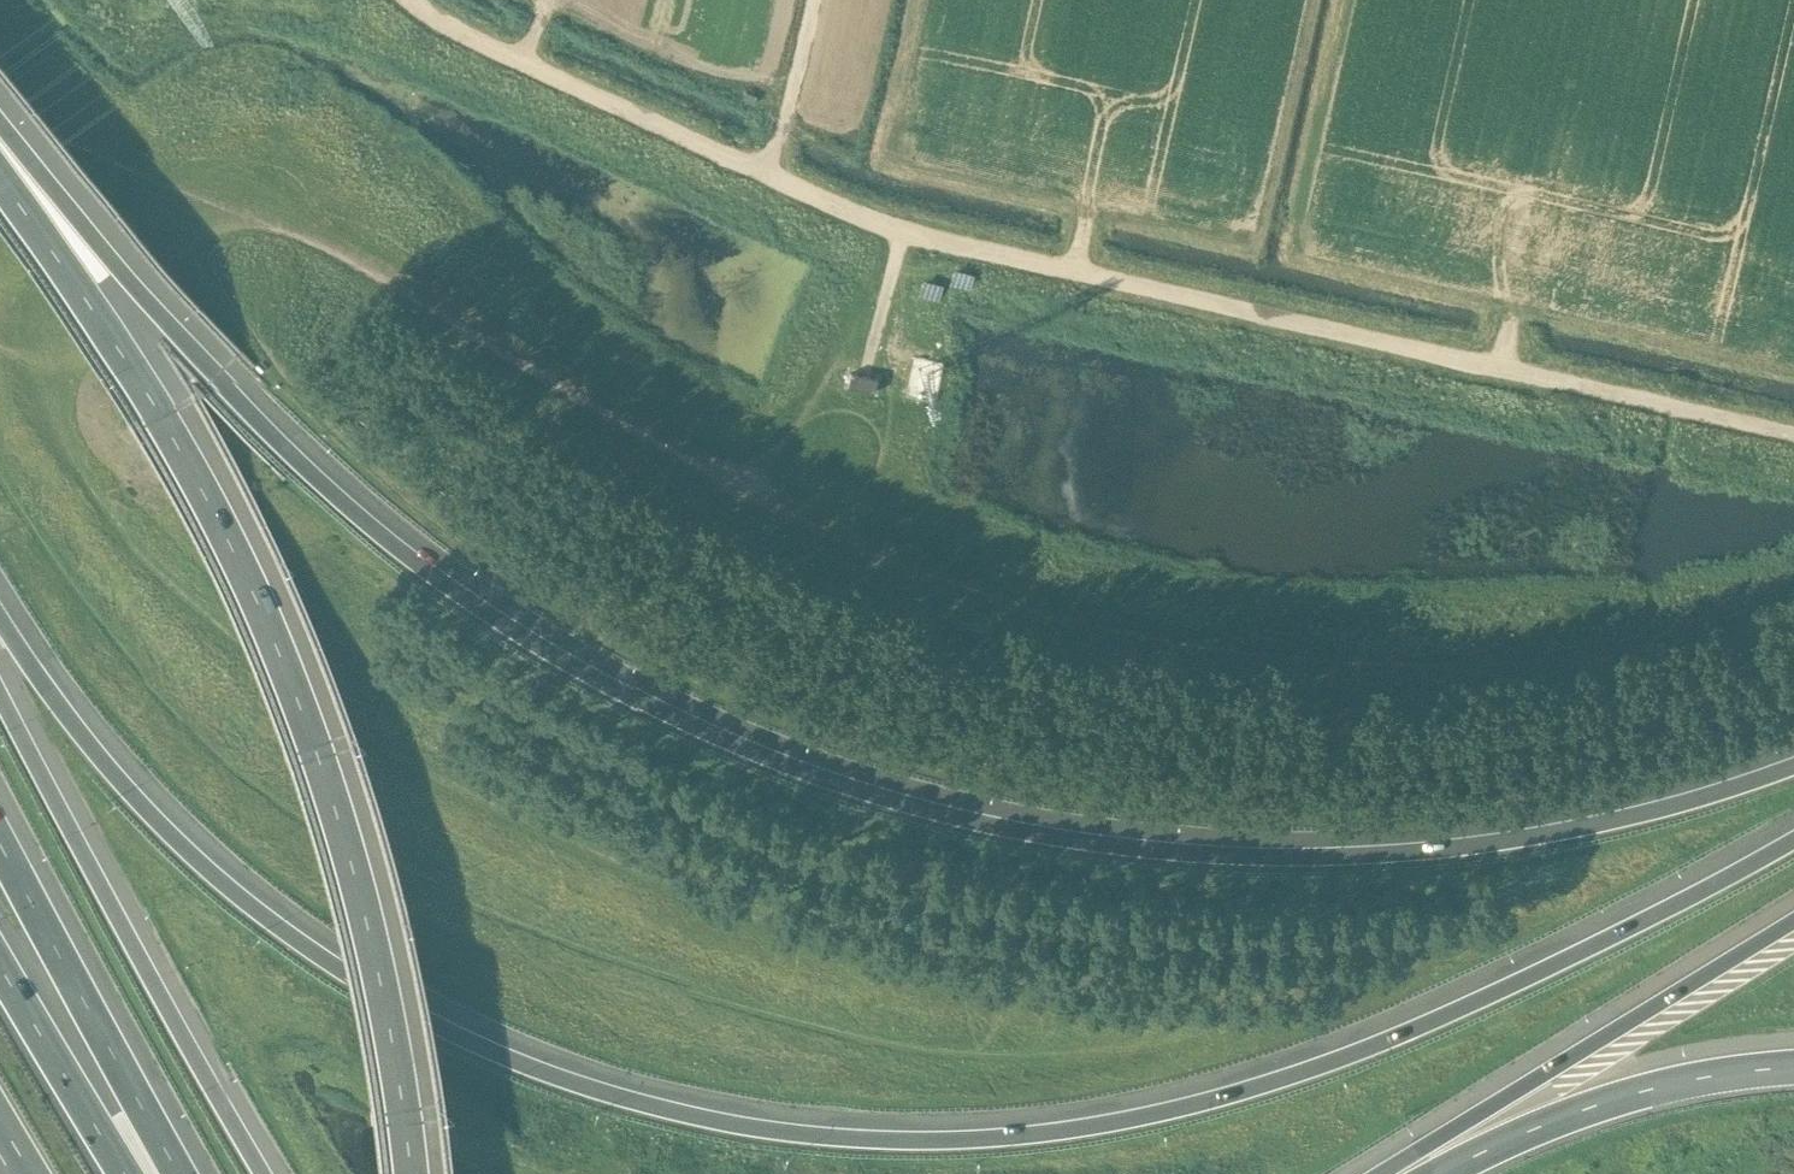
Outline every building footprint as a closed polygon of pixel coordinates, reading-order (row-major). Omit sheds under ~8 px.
[(876,379),(849,373),(846,387),(873,393),(876,379)]
